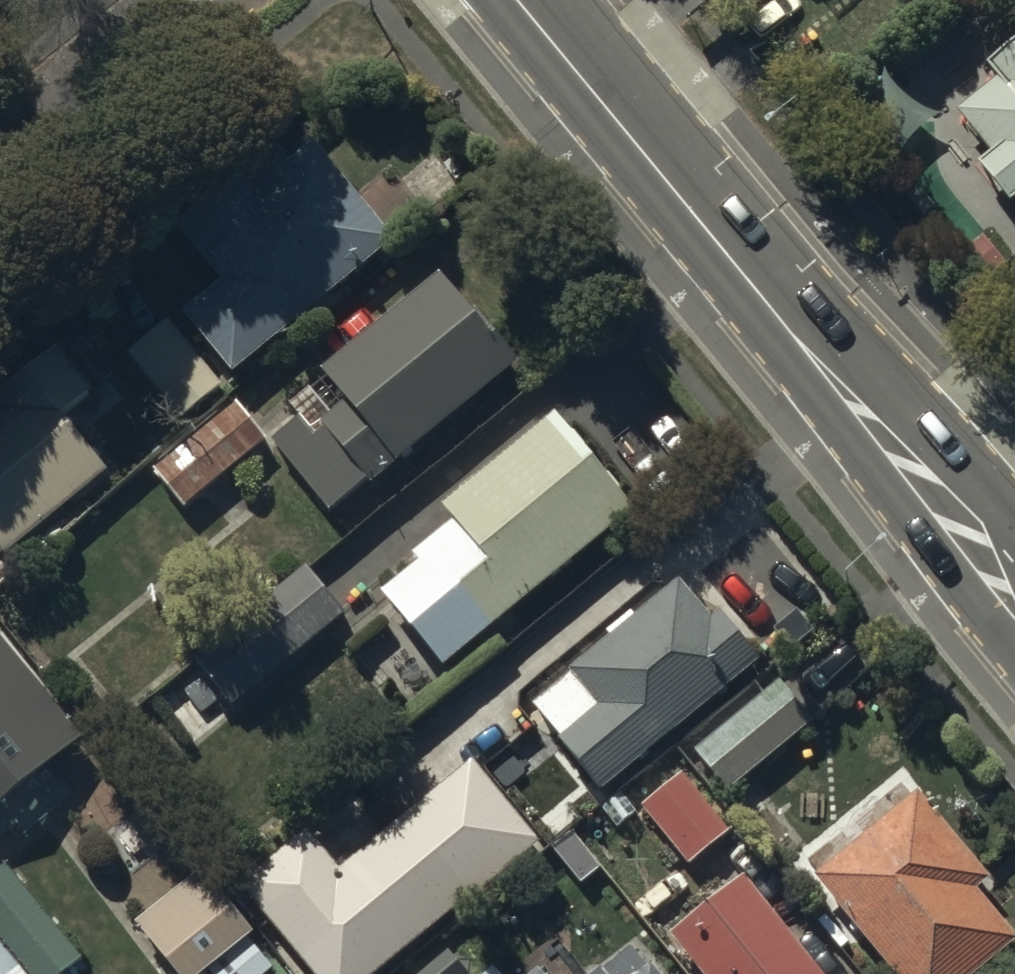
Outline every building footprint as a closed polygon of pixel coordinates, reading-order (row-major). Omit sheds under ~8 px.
[(825,9),(835,0),(817,0),(825,9)] [(988,74),(998,85),(957,119),(993,162),(979,173),(1014,215),(1014,214),(1014,52),(988,74)] [(219,269),(182,298),(231,362),(394,236),(313,132),(289,150),(277,134),(176,212),(219,269)] [(272,431),(331,503),(520,351),(445,259),(322,358),(326,363),(287,394),(299,409),(272,431)] [(168,313),(127,347),(177,408),(218,374),(168,313)] [(59,404),(86,381),(53,342),(0,387),(0,400),(1,402),(0,403),(0,580),(122,477),(59,404)] [(268,433),(235,394),(153,464),(186,502),(268,433)] [(419,551),(383,580),(444,659),(635,502),(555,405),(444,497),(454,510),(413,544),(419,551)] [(308,558),(190,650),(231,702),(349,610),(308,558)] [(712,608),(677,570),(533,697),(561,729),(556,732),(601,783),(758,645),(720,601),(712,608)] [(80,725),(0,629),(0,790),(80,725)] [(782,673),(693,746),(727,788),(816,714),(782,673)] [(240,877),(319,973),(368,973),(538,835),(472,754),(340,861),(308,822),(240,877)] [(681,765),(639,799),(690,859),(731,824),(681,765)] [(815,894),(879,973),(1003,973),(1014,964),(1014,954),(979,910),(992,898),(920,809),(815,894)] [(36,973),(60,973),(87,952),(7,855),(0,861),(0,930),(36,973)] [(133,913),(184,973),(192,973),(204,963),(213,973),(258,973),(274,961),(250,932),(258,926),(200,857),(133,913)] [(673,956),(687,973),(809,973),(747,896),(673,956)] [(0,935),(0,973),(32,973),(0,935)] [(585,973),(670,973),(654,954),(648,958),(632,940),(585,973)] [(410,973),(462,973),(468,969),(447,944),(410,973)] [(496,957),(473,973),(508,973),(496,957)]
